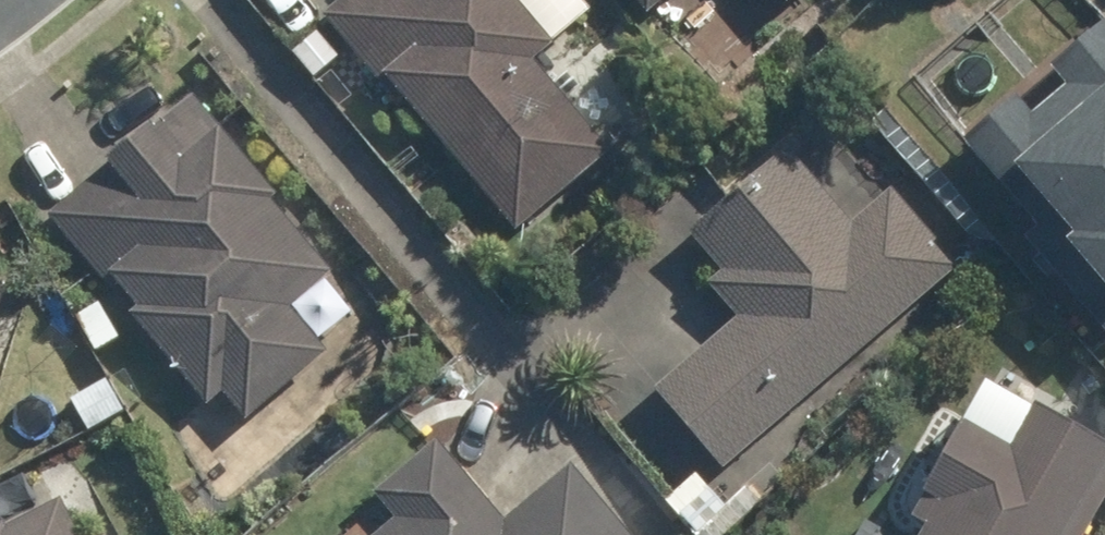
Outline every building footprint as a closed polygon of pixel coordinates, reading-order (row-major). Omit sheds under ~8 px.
[(318,12),(389,95),(394,90),(512,226),(605,144),(530,56),(550,38),(516,0),(332,0),(318,12)] [(1104,332),(1104,14),(1050,61),(1067,81),(1032,111),(1020,97),(969,140),(1041,224),(1025,238),(1104,332)] [(140,120),(100,155),(108,164),(48,217),(106,285),(112,281),(132,304),(124,311),(202,403),(218,389),(243,418),(322,350),(285,306),(326,270),(264,198),(272,192),(189,95),(149,130),(140,120)] [(738,314),(655,384),(722,463),(957,266),(889,187),(846,224),(783,150),(689,229),(720,267),(707,278),(738,314)] [(118,373),(80,395),(99,430),(137,408),(118,373)] [(1104,495),(1104,426),(1060,400),(1054,410),(1013,385),(941,513),(955,521),(947,534),(1082,534),(1104,495)] [(570,464),(501,521),(433,438),(371,490),(393,518),(372,534),(628,534),(570,464)] [(56,501),(1,529),(0,526),(0,534),(74,534),(56,501)]
